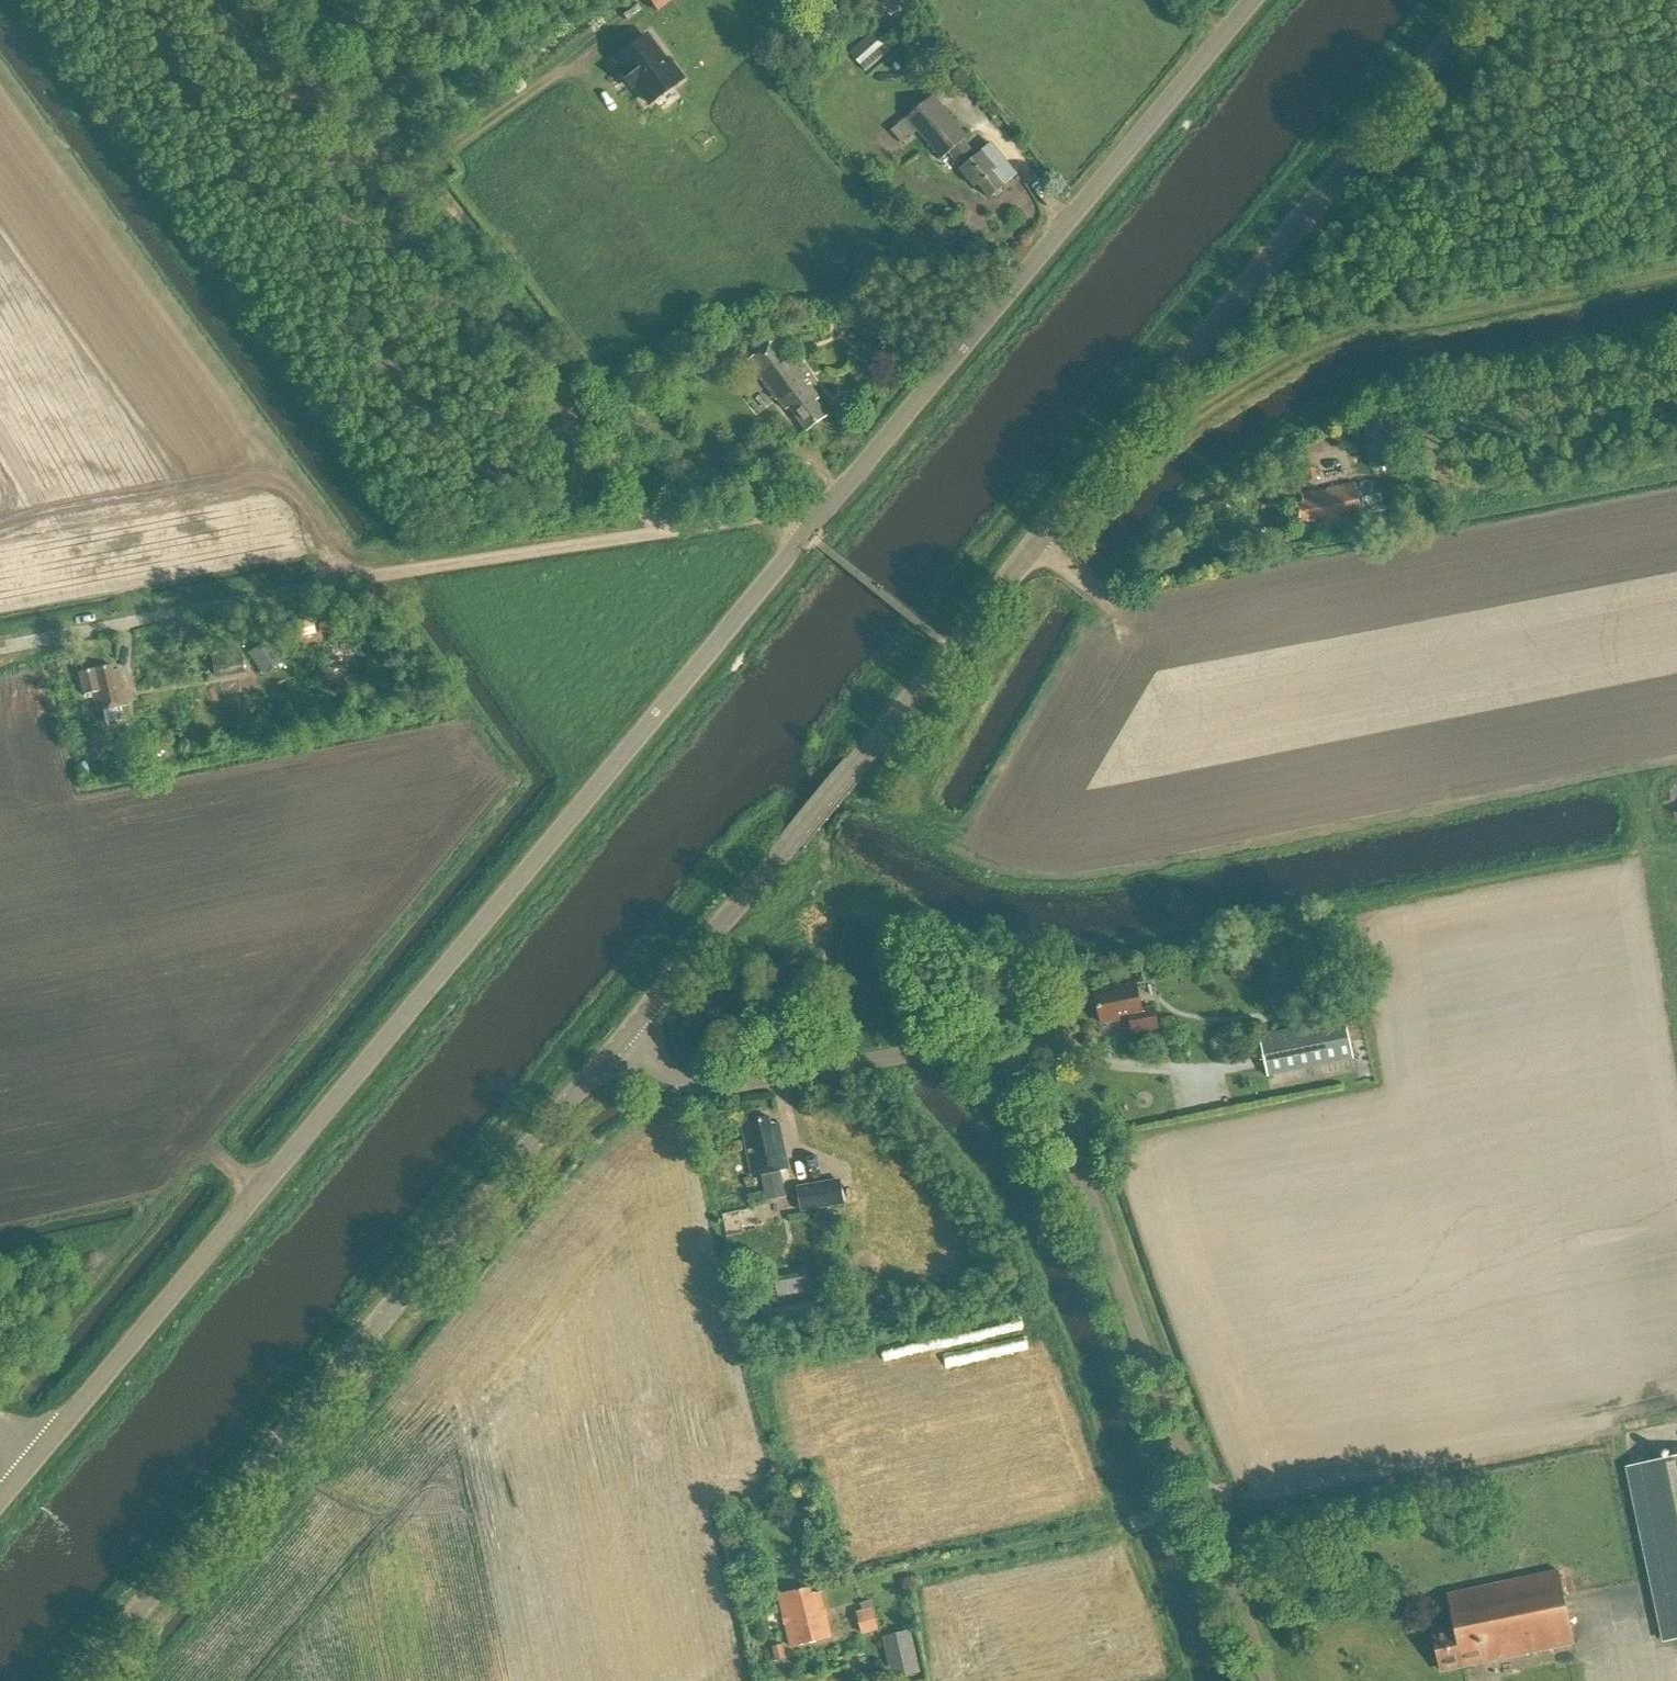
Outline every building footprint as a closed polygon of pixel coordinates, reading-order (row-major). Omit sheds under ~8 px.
[(657,13),(674,0),(647,0),(657,13)] [(867,72),(891,51),(876,33),(851,54),(867,72)] [(666,60),(646,34),(611,61),(616,67),(613,70),(631,93),(634,91),(647,108),(685,79),(669,58),(666,60)] [(968,140),(933,97),(907,119),(892,132),(903,145),(918,132),(943,162),(950,156),(962,170),(960,172),(975,190),(980,186),(990,199),(993,198),(997,199),(1003,194),(1003,189),(1005,188),(994,175),(998,171),(995,167),(993,164),(994,161),(988,155),(985,155),(983,152),(978,156),(966,142),(968,140)] [(813,386),(778,339),(747,363),(777,402),(778,401),(786,412),(789,410),(808,433),(828,417),(817,403),(821,400),(811,388),(813,386)] [(1375,429),(1382,469),(1401,466),(1395,426),(1375,429)] [(1309,532),(1363,521),(1356,485),(1302,496),(1304,505),(1298,506),(1301,525),(1308,523),(1309,532)] [(121,709),(128,707),(119,671),(112,673),(111,667),(78,675),(83,697),(92,695),(96,713),(102,711),(105,724),(124,720),(121,709)] [(1136,984),(1093,994),(1100,1026),(1130,1019),(1133,1036),(1160,1030),(1155,1010),(1142,1012),(1136,984)] [(1268,1078),(1354,1060),(1346,1020),(1260,1038),(1268,1078)] [(787,1199),(781,1172),(789,1170),(779,1125),(771,1126),(770,1119),(742,1125),(754,1178),(762,1176),(767,1203),(787,1199)] [(803,1213),(846,1205),(841,1180),(799,1188),(803,1213)] [(1627,1470),(1665,1644),(1676,1642),(1676,1459),(1627,1470)] [(1574,1645),(1558,1572),(1448,1596),(1454,1625),(1451,1626),(1452,1631),(1433,1635),(1440,1671),(1462,1666),(1463,1669),(1574,1645)] [(792,1650),(832,1639),(820,1594),(812,1596),(810,1589),(779,1596),(792,1650)] [(880,1632),(875,1610),(858,1614),(863,1636),(880,1632)] [(920,1676),(911,1633),(883,1639),(892,1680),(897,1680),(920,1676)] [(787,1659),(784,1646),(773,1648),(776,1661),(787,1659)]
